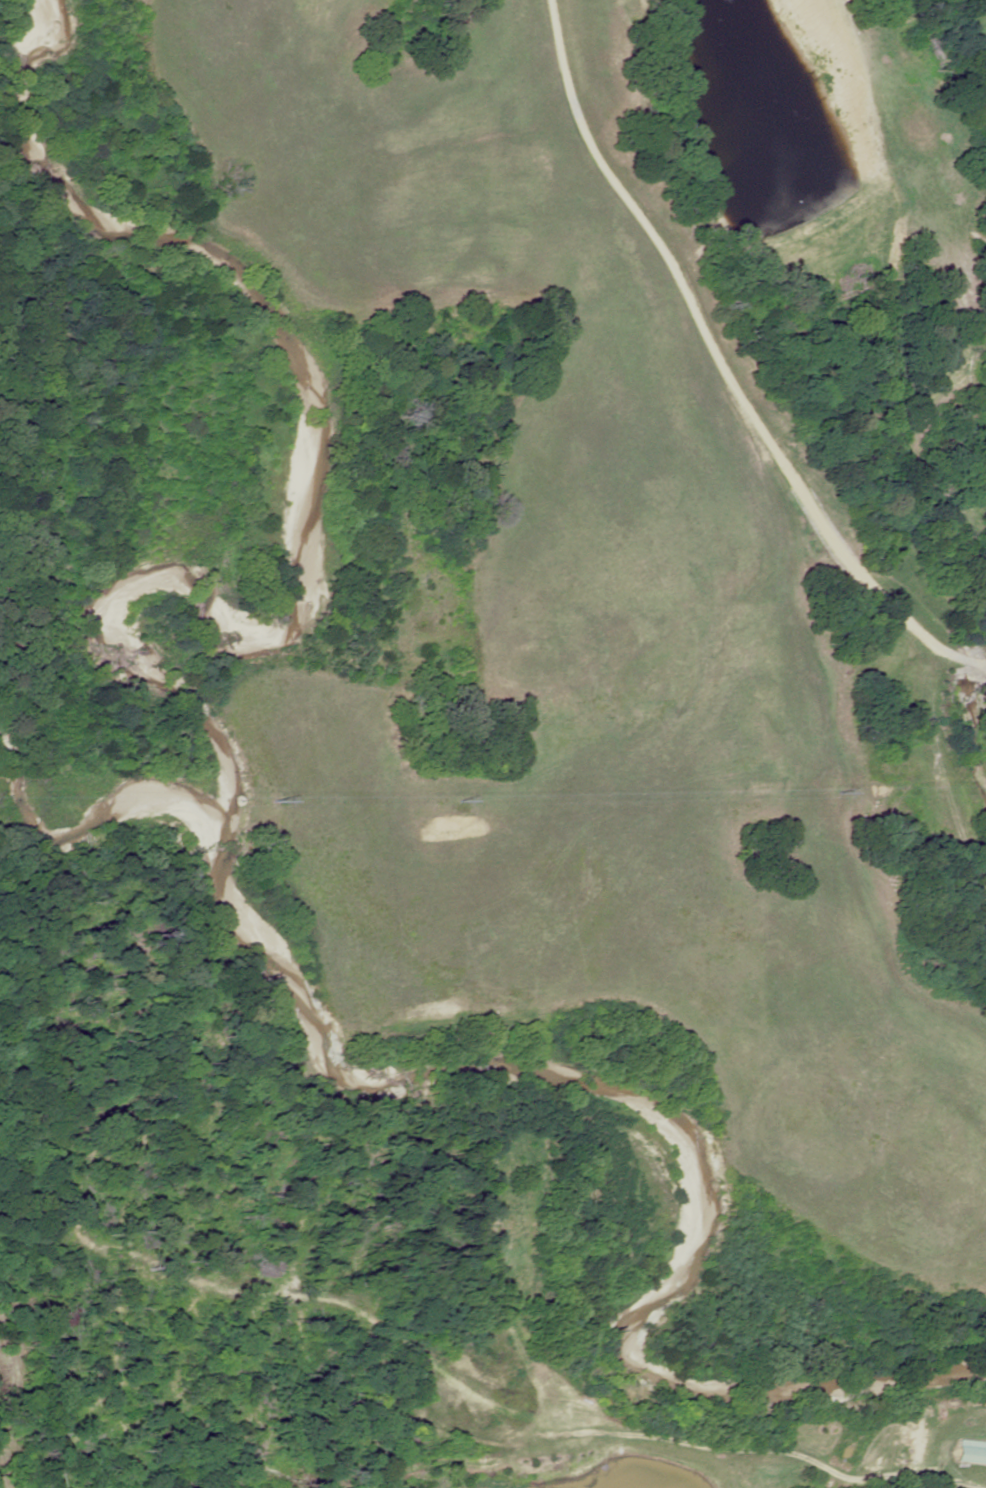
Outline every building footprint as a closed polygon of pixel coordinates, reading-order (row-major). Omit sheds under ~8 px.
[(956,1439),(954,1461),(985,1465),(985,1443),(956,1439)]
